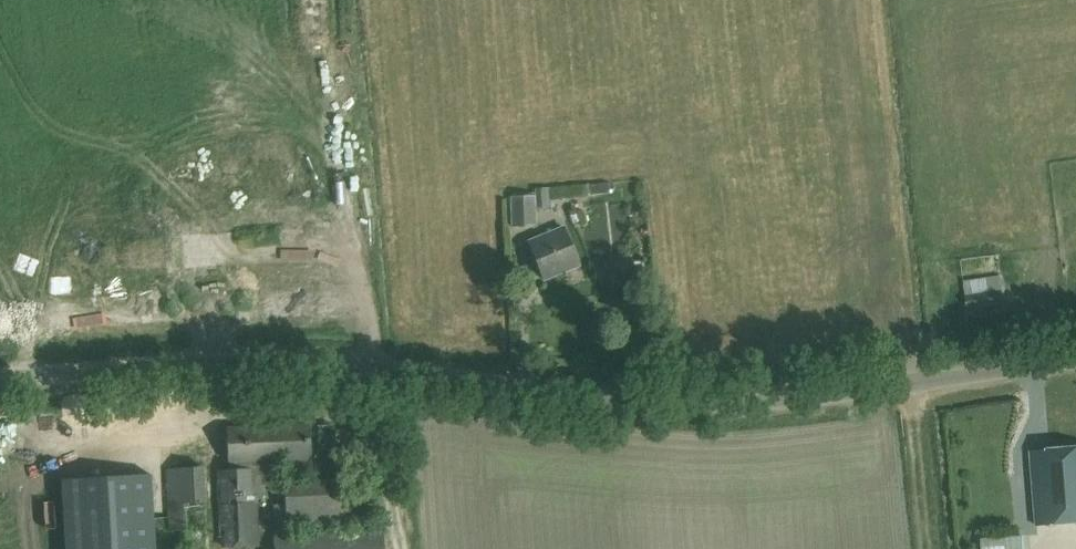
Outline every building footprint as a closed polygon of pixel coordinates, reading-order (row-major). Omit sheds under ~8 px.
[(590,180),(591,192),(611,190),(610,179),(590,180)] [(511,226),(536,225),(535,197),(511,198),(511,226)] [(545,279),(580,264),(564,226),(529,240),(545,279)] [(973,274),(974,287),(990,286),(989,273),(973,274)] [(968,309),(1004,304),(1002,291),(966,296),(968,309)] [(307,425),(281,426),(227,428),(229,470),(218,471),(221,546),(256,544),(254,495),(264,495),(263,458),(280,458),(280,461),(308,460),(307,425)] [(1031,452),(1037,526),(1075,523),(1075,448),(1031,452)] [(205,529),(203,468),(164,470),(167,548),(204,548),(205,529)] [(61,477),(65,548),(156,548),(152,472),(61,477)] [(345,519),(374,518),(372,477),(343,478),(284,481),(285,503),(273,504),(274,521),(285,521),(286,529),(345,525),(345,519)] [(379,528),(273,532),(274,548),(380,548),(379,528)] [(1009,538),(1018,538),(1018,529),(986,528),(986,548),(1008,548),(1009,538)]
